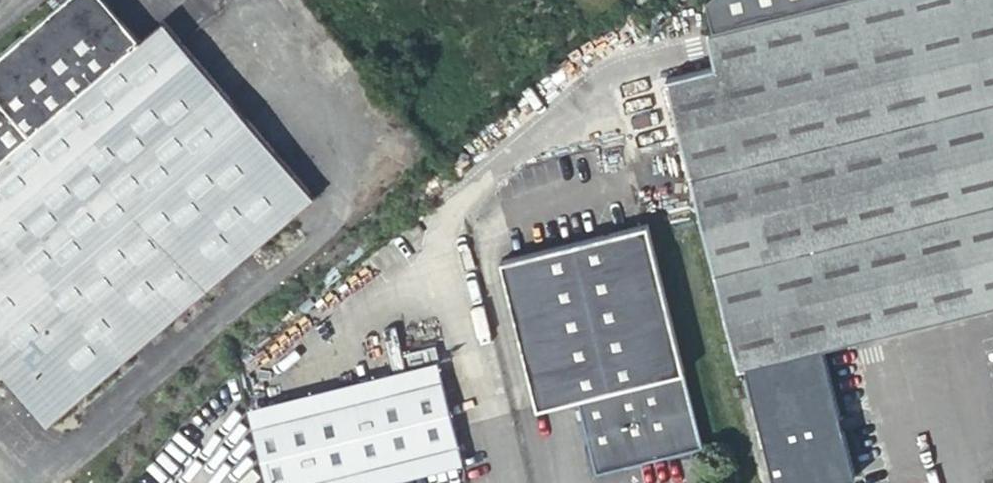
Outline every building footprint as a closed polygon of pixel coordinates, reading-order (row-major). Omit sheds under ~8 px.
[(52,422),(316,196),(183,41),(165,20),(138,43),(101,0),(66,0),(0,56),(0,362),(52,422)] [(713,64),(669,76),(736,363),(746,361),(775,482),(808,482),(853,472),(822,343),(992,301),(992,0),(827,0),(714,29),(708,31),(713,64)] [(714,29),(827,0),(707,0),(714,29)] [(502,259),(539,407),(580,397),(599,472),(705,445),(649,222),(502,259)] [(440,371),(249,419),(265,482),(346,482),(461,454),(440,371)]
